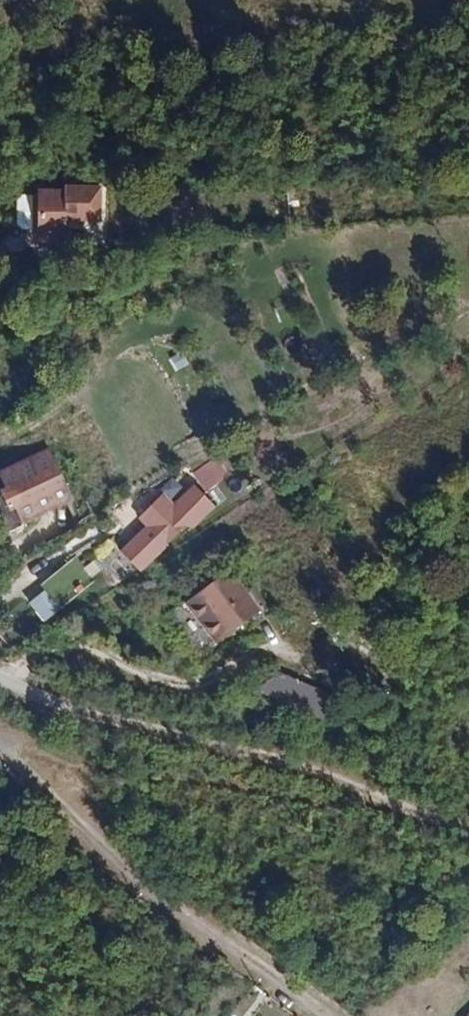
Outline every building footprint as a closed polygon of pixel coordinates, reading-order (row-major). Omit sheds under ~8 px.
[(63,232),(98,232),(98,190),(64,189),(64,194),(38,194),(39,197),(21,196),(16,202),(16,227),(20,231),(38,231),(38,236),(63,237),(63,232)] [(197,358),(191,362),(187,354),(171,362),(189,397),(205,390),(197,372),(202,369),(197,358)] [(224,380),(219,371),(209,376),(213,386),(224,380)] [(73,498),(49,447),(0,469),(0,522),(5,533),(24,525),(22,521),(73,498)] [(228,476),(216,458),(192,474),(204,492),(228,476)] [(190,527),(210,508),(193,488),(173,507),(162,496),(139,517),(148,526),(120,553),(138,571),(187,524),(190,527)] [(55,568),(62,588),(88,578),(80,559),(55,568)] [(213,640),(256,609),(229,573),(187,604),(213,640)] [(48,588),(30,600),(44,622),(63,610),(48,588)] [(324,725),(337,697),(273,668),(260,696),(324,725)]
